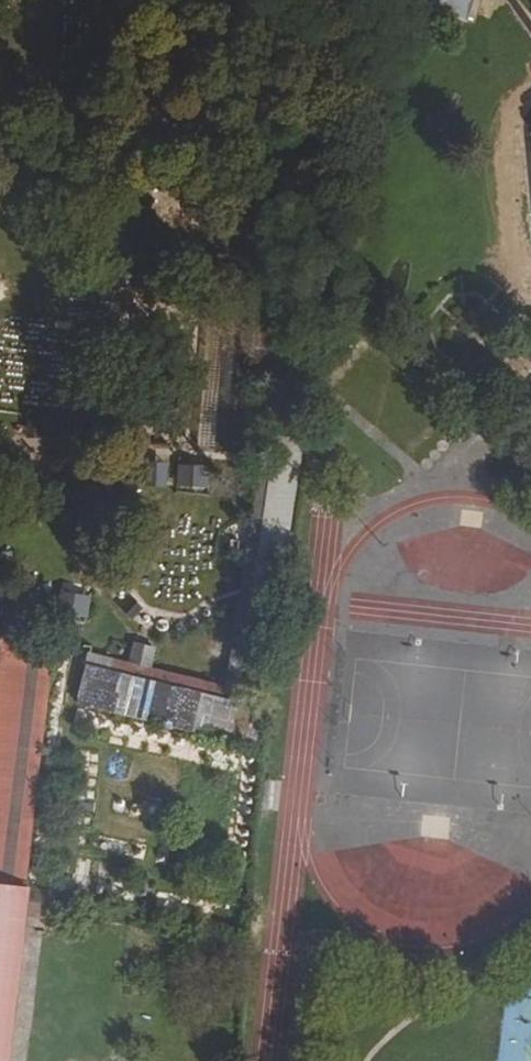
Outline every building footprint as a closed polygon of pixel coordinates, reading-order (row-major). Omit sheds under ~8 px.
[(480,20),(482,0),(440,0),(439,16),(480,20)] [(222,413),(226,380),(209,378),(206,412),(222,413)] [(142,484),(163,485),(164,460),(142,460),(142,484)] [(176,462),(176,487),(208,487),(208,462),(176,462)] [(66,591),(65,614),(87,615),(88,592),(66,591)] [(24,889),(53,641),(0,629),(0,886),(24,889)] [(128,662),(152,664),(153,644),(130,642),(128,662)] [(264,712),(85,669),(76,703),(256,747),(264,712)] [(0,886),(0,983),(13,985),(24,889),(0,886)] [(54,893),(24,889),(22,914),(51,917),(54,893)] [(13,985),(0,983),(0,1060),(3,1060),(13,985)]
